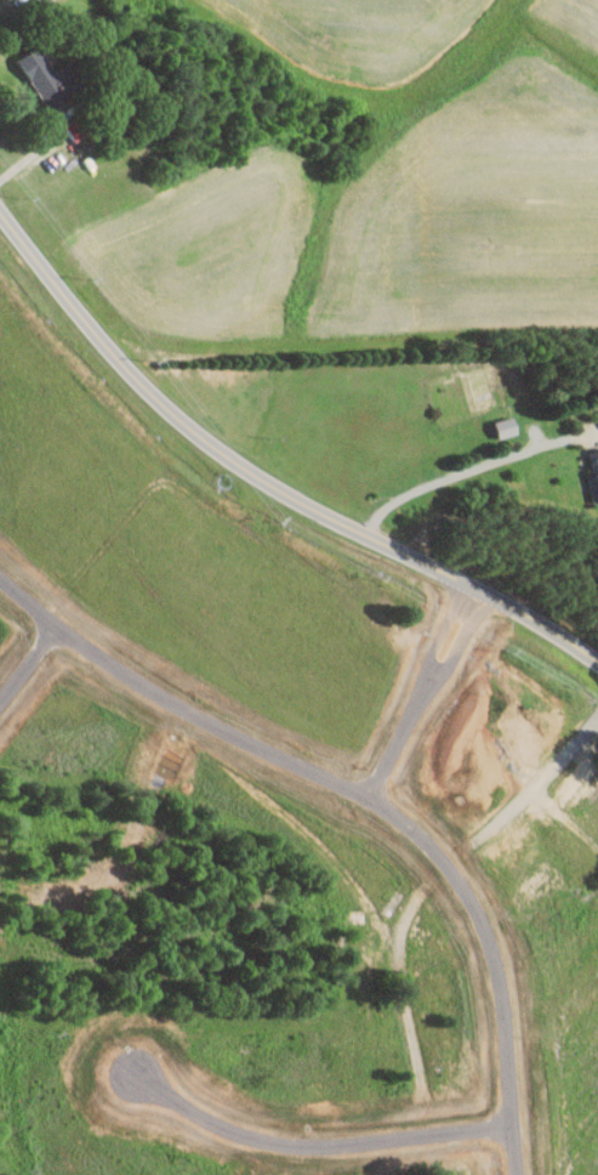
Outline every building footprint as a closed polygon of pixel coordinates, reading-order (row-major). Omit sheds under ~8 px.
[(18,59),(52,110),(71,98),(38,47),(18,59)]
